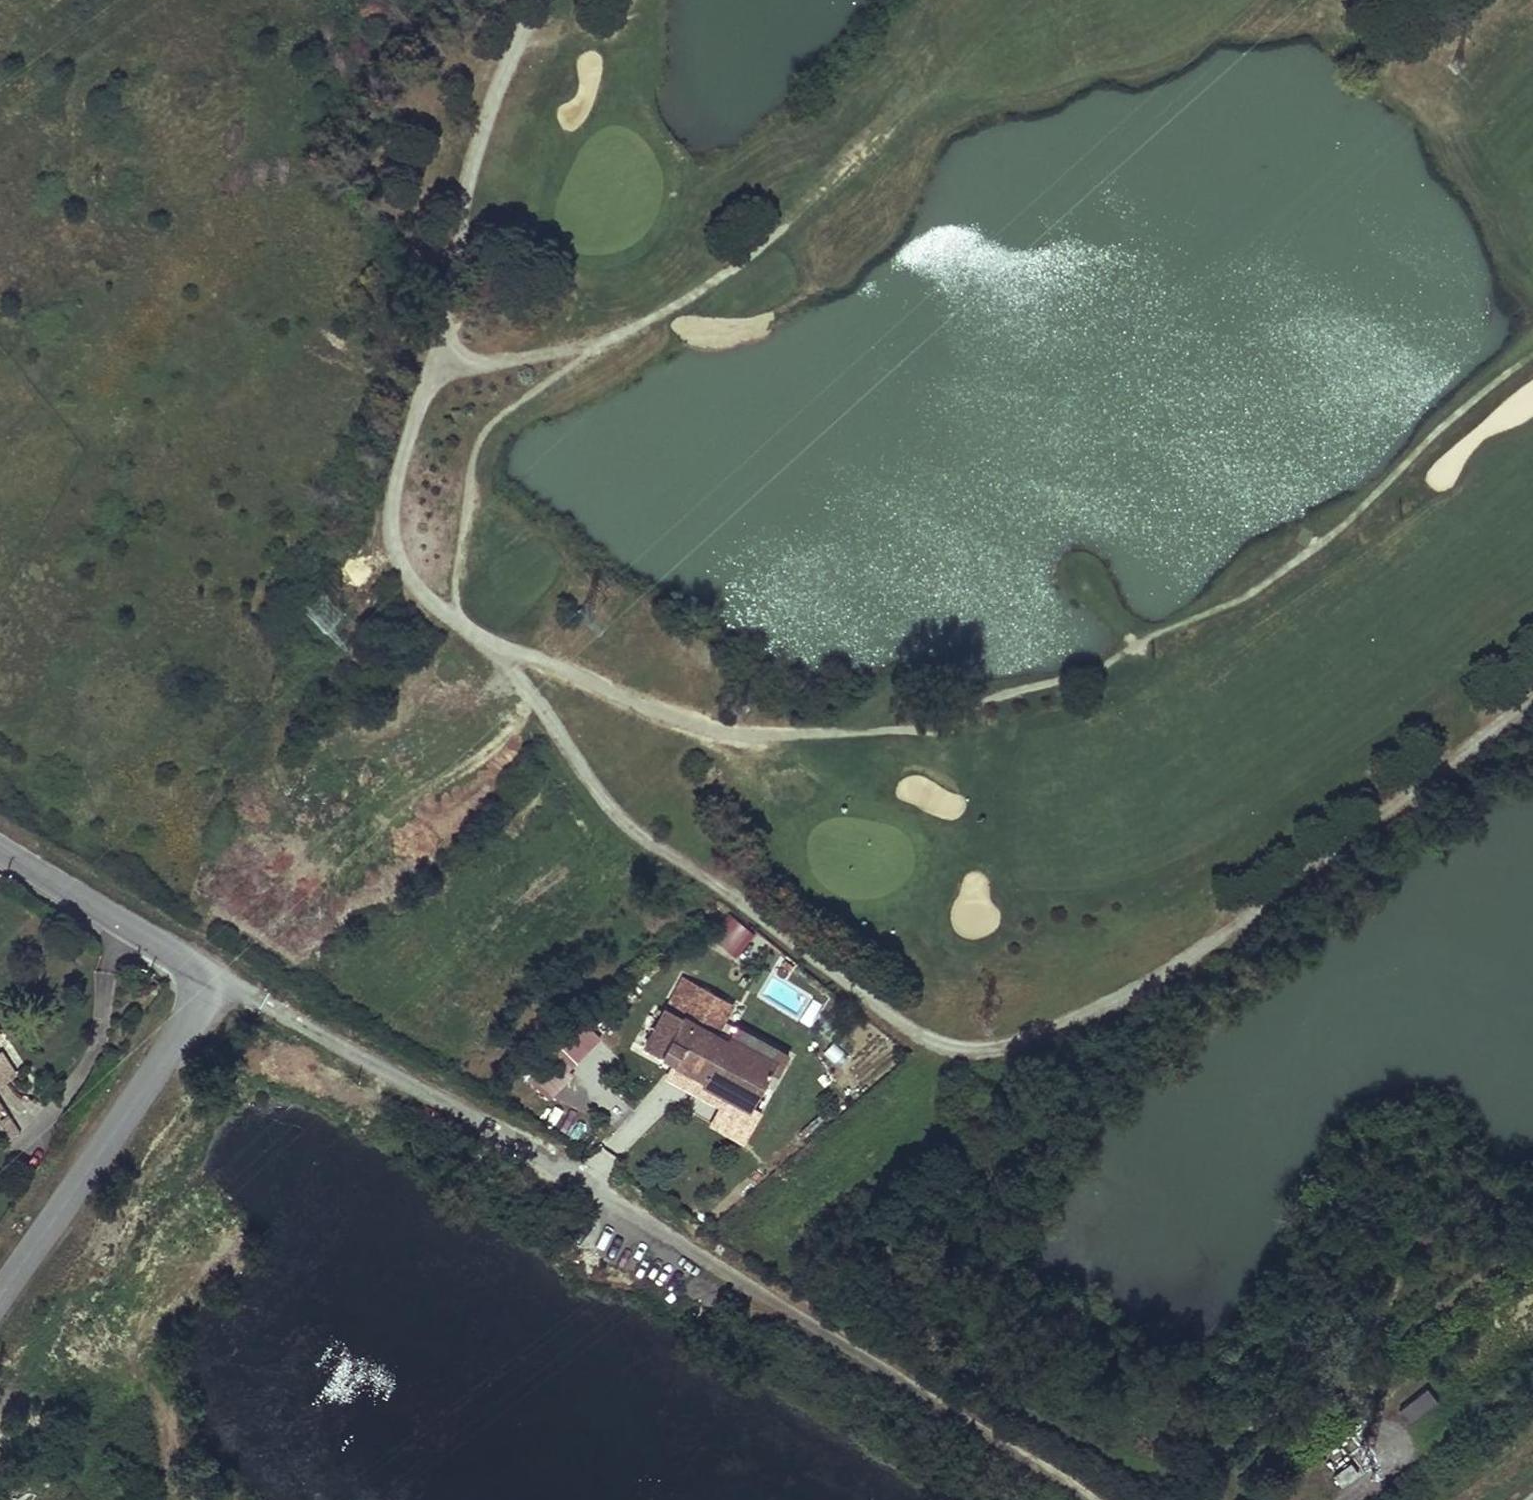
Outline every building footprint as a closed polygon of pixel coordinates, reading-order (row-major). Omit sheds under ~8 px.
[(304,612),(325,632),(343,613),(322,593),(304,612)] [(735,957),(754,934),(727,913),(709,936),(735,957)] [(672,1008),(652,1047),(714,1078),(710,1084),(756,1107),(780,1061),(789,1065),(795,1054),(739,1026),(733,1038),(721,1033),(736,1002),(702,986),(692,1005),(675,996),(669,1007),(672,1008)] [(577,1017),(523,1075),(547,1097),(601,1040),(577,1017)] [(0,1060),(0,1076),(5,1085),(21,1076),(8,1055),(0,1060)] [(1404,1420),(1417,1436),(1443,1414),(1431,1399),(1404,1420)]
